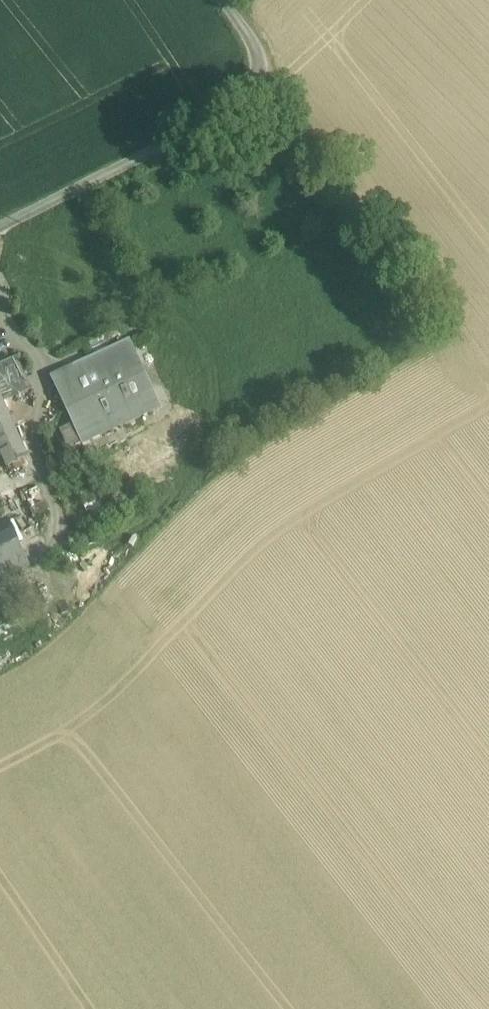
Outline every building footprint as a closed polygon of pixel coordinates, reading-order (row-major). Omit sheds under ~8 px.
[(158,408),(129,344),(54,378),(84,442),(158,408)] [(15,358),(0,365),(0,400),(2,404),(30,391),(15,358)] [(0,400),(0,451),(1,454),(9,470),(28,461),(2,404),(0,400)] [(36,516),(50,509),(39,485),(24,492),(36,516)] [(0,528),(0,553),(17,545),(7,524),(0,528)] [(17,545),(0,553),(0,574),(2,579),(0,581),(0,599),(35,583),(17,545)]
